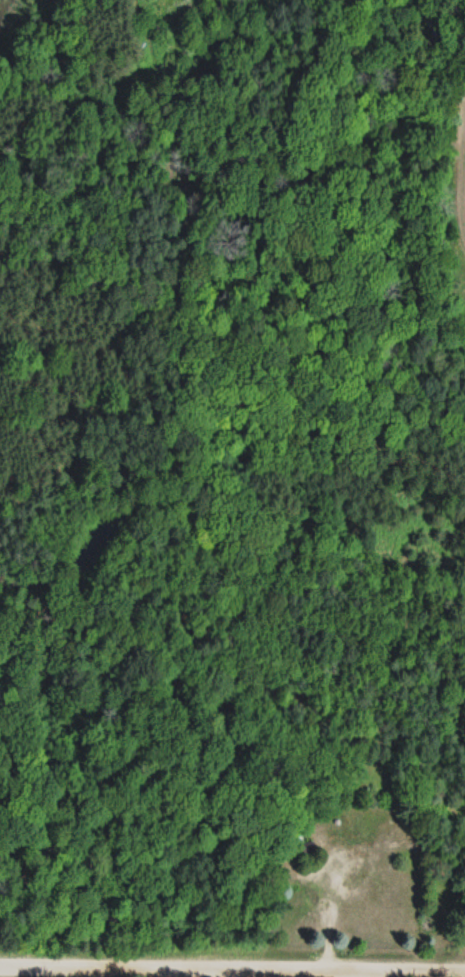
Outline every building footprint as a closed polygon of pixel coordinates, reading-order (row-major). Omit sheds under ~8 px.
[(298,844),(300,853),(311,851),(309,842),(298,844)]
